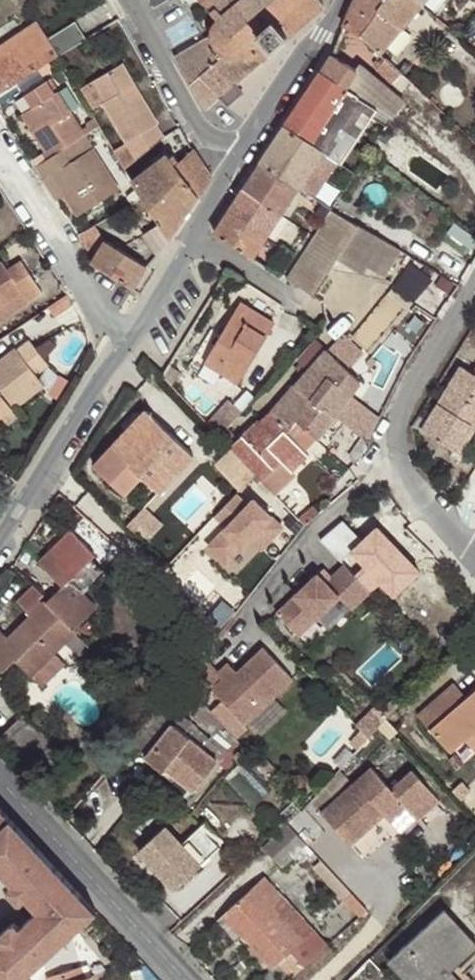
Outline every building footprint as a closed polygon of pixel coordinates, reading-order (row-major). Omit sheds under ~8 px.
[(201,1),(219,20),(217,22),(215,26),(213,33),(213,36),(207,39),(176,57),(205,110),(220,96),(234,84),(324,3),(321,0),(202,0),(201,1)] [(342,25),(359,36),(384,0),(354,0),(342,25)] [(359,36),(382,55),(422,5),(416,0),(384,0),(359,36)] [(41,31),(37,23),(0,48),(0,74),(10,88),(57,57),(46,40),(41,31)] [(76,23),(46,40),(57,57),(86,39),(76,23)] [(319,71),(346,88),(358,71),(331,53),(319,71)] [(402,73),(385,57),(375,70),(393,86),(402,73)] [(113,150),(125,169),(164,138),(158,125),(159,124),(140,93),(128,100),(124,93),(135,86),(123,64),(94,81),(106,102),(103,105),(126,143),(113,150)] [(391,118),(403,100),(361,65),(358,71),(346,88),(379,110),(391,118)] [(323,150),(342,164),(379,110),(346,88),(319,71),(285,125),(323,150)] [(10,88),(0,74),(0,94),(10,88)] [(55,94),(58,92),(50,79),(46,82),(55,94)] [(93,110),(103,105),(106,102),(94,81),(81,89),(93,110)] [(85,135),(99,127),(95,121),(82,130),(58,92),(55,94),(46,82),(17,100),(24,112),(21,114),(49,159),(85,135)] [(242,94),(234,84),(220,96),(229,103),(242,94)] [(128,100),(140,93),(135,86),(124,93),(128,100)] [(298,188),(323,150),(285,125),(260,163),(298,188)] [(120,189),(85,135),(49,159),(43,163),(52,176),(78,217),(120,189)] [(170,237),(170,238),(214,178),(194,149),(177,167),(168,154),(131,180),(133,183),(142,196),(151,210),(170,237)] [(43,163),(35,167),(45,180),(52,176),(43,163)] [(298,188),(260,163),(243,189),(281,215),(298,188)] [(142,196),(133,183),(121,191),(129,204),(142,196)] [(228,212),(266,238),(281,215),(243,189),(228,212)] [(142,196),(129,204),(138,218),(151,210),(142,196)] [(159,254),(170,237),(151,210),(138,218),(132,221),(159,254)] [(253,257),(266,238),(228,212),(215,233),(253,257)] [(357,227),(330,212),(305,251),(286,279),(312,297),(331,268),(330,268),(336,260),(357,227)] [(96,226),(80,235),(94,260),(93,263),(133,289),(148,265),(105,240),(96,226)] [(399,252),(358,226),(357,227),(336,260),(361,276),(366,269),(381,278),(399,252)] [(22,260),(8,270),(2,262),(0,263),(0,321),(43,293),(22,260)] [(434,311),(450,281),(413,261),(397,291),(434,311)] [(391,292),(354,335),(369,348),(406,304),(391,292)] [(238,383),(275,322),(241,302),(205,363),(238,383)] [(297,360),(308,370),(326,349),(316,340),(297,360)] [(0,362),(0,418),(13,408),(44,384),(37,375),(49,367),(31,341),(18,350),(16,349),(0,362)] [(298,421),(317,440),(361,383),(326,349),(308,370),(271,411),(291,428),(298,421)] [(68,380),(75,369),(69,365),(62,376),(68,380)] [(419,416),(413,424),(455,450),(471,424),(474,427),(474,371),(473,374),(461,365),(429,419),(419,416)] [(240,405),(217,431),(220,436),(225,430),(245,409),(240,405)] [(13,408),(0,418),(0,428),(1,429),(18,415),(13,408)] [(197,456),(147,409),(93,465),(124,494),(142,475),(161,494),(197,456)] [(256,475),(273,493),(294,475),(293,473),(310,457),(307,453),(288,434),(291,428),(271,411),(259,427),(255,424),(237,441),(225,430),(220,436),(232,448),(256,475)] [(307,453),(317,440),(298,421),(291,428),(288,434),(307,453)] [(455,450),(461,453),(474,430),(474,427),(471,424),(455,450)] [(256,475),(232,448),(216,464),(227,476),(240,490),(256,475)] [(248,505),(237,494),(216,516),(229,528),(212,546),(229,562),(252,538),(262,548),(283,526),(254,499),(248,505)] [(127,515),(141,527),(149,518),(151,516),(139,504),(127,515)] [(305,526),(320,513),(313,504),(298,518),(305,526)] [(433,552),(407,527),(372,564),(387,579),(405,563),(428,585),(445,569),(433,555),(434,554),(433,552)] [(83,594),(104,573),(90,559),(94,555),(71,533),(40,563),(62,585),(76,599),(82,593),(83,594)] [(370,591),(344,564),(326,582),(318,574),(277,612),(299,635),(340,596),(352,609),(370,591)] [(55,653),(77,632),(75,631),(98,609),(83,594),(82,593),(76,599),(62,585),(47,601),(33,588),(18,603),(32,617),(10,640),(0,631),(0,671),(2,674),(15,662),(29,677),(55,653)] [(243,724),(293,679),(264,647),(237,671),(234,668),(223,677),(218,672),(203,655),(184,679),(201,698),(211,687),(243,724)] [(29,677),(39,687),(64,664),(55,653),(29,677)] [(223,677),(234,668),(229,662),(218,672),(223,677)] [(467,698),(454,683),(418,715),(450,752),(465,739),(474,730),(474,690),(467,698)] [(204,703),(191,688),(165,720),(173,725),(182,715),(189,707),(195,712),(204,703)] [(217,718),(204,703),(195,712),(207,726),(217,718)] [(131,740),(130,741),(149,755),(173,725),(165,720),(155,712),(131,740)] [(1,735),(33,770),(58,748),(25,713),(1,735)] [(173,725),(149,755),(147,757),(163,771),(166,768),(195,791),(219,761),(211,755),(218,746),(197,729),(198,728),(182,715),(173,725)] [(225,726),(217,718),(207,726),(215,735),(225,726)] [(225,726),(215,735),(229,750),(238,740),(225,726)] [(474,743),(474,730),(465,739),(471,746),(474,743)] [(243,762),(230,775),(258,804),(271,791),(243,762)] [(420,818),(440,800),(413,771),(394,788),(374,766),(322,813),(350,845),(385,815),(391,822),(409,806),(420,818)] [(96,912),(47,859),(0,809),(0,871),(37,911),(19,928),(1,944),(0,945),(0,979),(23,979),(96,912)] [(288,824),(263,848),(282,866),(297,852),(306,843),(288,824)] [(140,849),(175,888),(221,846),(202,825),(182,843),(166,826),(140,849)] [(329,946),(266,876),(229,909),(247,928),(250,926),(257,933),(248,941),(272,968),(291,952),(305,968),(329,946)] [(19,904),(25,898),(12,884),(5,890),(19,904)] [(247,928),(229,909),(224,914),(248,941),(257,933),(250,926),(247,928)] [(394,956),(416,979),(417,979),(448,979),(440,972),(474,941),(444,909),(394,956)] [(19,928),(13,921),(0,934),(0,943),(1,944),(19,928)] [(474,941),(440,972),(448,979),(473,979),(459,964),(474,948),(474,942),(474,941)] [(394,956),(387,961),(405,979),(416,979),(394,956)] [(93,976),(86,979),(82,966),(48,978),(49,979),(94,979),(93,976)]
